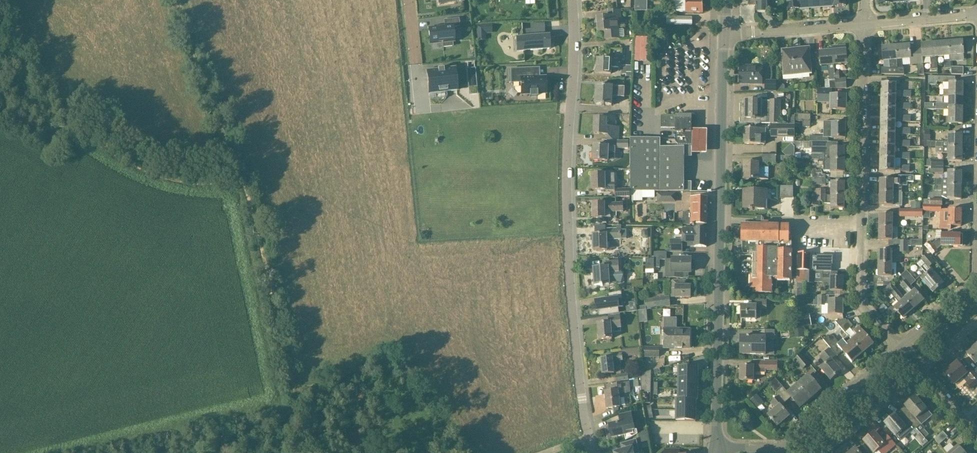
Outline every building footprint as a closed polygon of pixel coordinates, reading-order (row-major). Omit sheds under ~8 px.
[(685,12),(685,13),(703,14),(703,0),(686,0),(682,0),(677,0),(676,12),(685,12)] [(767,1),(767,0),(747,0),(747,1),(756,1),(756,6),(756,12),(767,13),(767,1)] [(788,11),(800,10),(799,0),(787,0),(788,11)] [(800,10),(811,9),(810,0),(799,0),(800,10)] [(821,0),(810,0),(811,9),(822,8),(821,0)] [(833,0),(821,0),(822,8),(834,7),(833,0)] [(598,32),(604,32),(605,40),(620,39),(619,31),(618,19),(622,18),(621,10),(608,11),(608,17),(597,18),(598,32)] [(692,18),(667,17),(667,25),(692,26),(692,18)] [(445,28),(429,30),(430,44),(443,43),(443,48),(453,47),(452,42),(454,42),(452,28),(459,28),(459,19),(444,21),(445,28)] [(478,25),(478,40),(485,40),(485,33),(491,33),(491,24),(478,25)] [(523,30),(524,49),(550,48),(550,36),(532,37),(531,29),(523,30)] [(646,61),(646,37),(635,37),(635,61),(646,61)] [(962,41),(949,42),(950,56),(964,55),(962,41)] [(937,57),(950,56),(949,42),(936,43),(937,57)] [(923,58),(931,58),(932,69),(938,69),(937,57),(936,43),(921,45),(922,50),(916,51),(917,64),(918,76),(925,75),(923,58)] [(902,60),(911,59),(911,65),(917,64),(916,51),(910,51),(909,45),(897,46),(898,75),(904,75),(904,68),(903,68),(902,60)] [(890,61),(890,68),(881,68),(881,75),(898,75),(897,46),(882,48),(883,62),(890,61)] [(833,48),(833,52),(834,65),(847,64),(850,64),(849,58),(847,58),(846,47),(833,48)] [(782,53),(782,57),(783,58),(784,77),(810,75),(809,50),(798,50),(798,52),(792,53),(788,50),(784,50),(782,53)] [(821,66),(828,66),(830,86),(830,88),(832,88),(832,89),(836,89),(835,72),(834,65),(833,52),(819,53),(821,66)] [(621,60),(612,60),(597,59),(597,74),(611,75),(612,67),(621,67),(621,60)] [(740,85),(762,85),(762,67),(740,67),(740,85)] [(456,68),(426,71),(428,94),(458,91),(456,68)] [(535,69),(512,70),(512,82),(521,82),(521,94),(530,94),(530,96),(537,96),(537,94),(545,94),(545,77),(535,78),(535,69)] [(475,70),(467,71),(469,95),(477,94),(475,70)] [(839,72),(835,72),(836,89),(836,90),(847,89),(846,79),(839,79),(839,72)] [(949,97),(963,97),(963,83),(945,83),(945,77),(928,76),(929,85),(937,85),(937,82),(944,82),(943,97),(949,97)] [(896,91),(896,85),(900,85),(900,80),(888,79),(888,84),(881,84),(881,97),(896,97),(911,97),(911,91),(896,91)] [(776,81),(765,80),(764,92),(776,92),(776,81)] [(625,88),(613,87),(596,86),(595,105),(612,106),(612,97),(625,97),(625,88)] [(817,103),(831,103),(830,110),(846,110),(846,96),(832,96),(832,89),(832,88),(830,88),(818,89),(817,103)] [(895,110),(896,97),(881,97),(881,109),(895,110)] [(949,97),(949,104),(925,104),(925,110),(937,110),(963,110),(963,97),(949,97)] [(762,101),(745,101),(741,101),(741,123),(771,124),(781,124),(781,100),(770,100),(770,101),(762,101)] [(881,109),(881,122),(895,122),(895,116),(895,110),(881,109)] [(944,117),(948,117),(948,124),(962,125),(963,110),(937,110),(936,115),(944,115),(944,117)] [(810,127),(811,115),(798,114),(798,121),(803,121),(803,127),(810,127)] [(692,133),(692,125),(696,123),(696,118),(695,118),(695,116),(692,116),(675,116),(661,116),(661,129),(675,129),(675,133),(676,133),(675,142),(678,145),(678,147),(660,147),(661,139),(630,139),(630,192),(655,192),(692,193),(692,183),(684,182),(684,158),(692,158),(692,154),(692,133)] [(595,119),(594,135),(602,135),(602,141),(618,141),(619,141),(619,138),(620,127),(606,126),(607,119),(595,119)] [(845,124),(833,124),(833,122),(824,122),(824,136),(810,136),(810,142),(829,142),(829,138),(832,138),(832,139),(845,139),(845,124)] [(881,122),(881,134),(895,135),(895,122),(881,122)] [(788,124),(781,124),(771,124),(771,138),(795,138),(795,128),(796,124),(788,124)] [(692,133),(692,154),(707,154),(708,129),(693,129),(692,133)] [(744,144),(765,145),(765,130),(745,129),(744,144)] [(881,134),(880,147),(895,147),(895,135),(881,134)] [(925,148),(932,148),(962,149),(962,134),(948,134),(948,142),(925,142),(925,148)] [(845,149),(838,149),(838,142),(829,142),(810,142),(810,149),(812,149),(812,160),(819,160),(845,161),(845,149)] [(593,146),(593,161),(608,162),(608,161),(608,153),(616,153),(616,147),(608,147),(593,146)] [(880,147),(880,159),(895,160),(895,147),(880,147)] [(932,153),(948,153),(948,162),(962,162),(962,149),(932,148),(932,153)] [(793,156),(762,155),(762,163),(776,163),(776,160),(793,161),(793,156)] [(894,173),(895,160),(880,159),(880,172),(894,173)] [(844,173),(845,161),(819,160),(819,167),(830,167),(830,172),(844,173)] [(758,180),(759,163),(744,163),(744,180),(758,180)] [(813,170),(813,178),(826,178),(826,172),(816,172),(816,170),(813,170)] [(936,180),(935,186),(961,186),(962,172),(948,172),(948,180),(936,180)] [(615,182),(605,182),(605,175),(592,175),(592,190),(605,190),(605,191),(615,191),(615,197),(630,197),(630,196),(630,192),(630,189),(615,189),(615,182)] [(880,180),(880,193),(902,193),(902,186),(907,186),(907,182),(914,183),(914,176),(899,176),(899,180),(893,180),(880,180)] [(831,182),(831,195),(844,195),(844,183),(831,182)] [(935,191),(948,191),(947,200),(961,200),(961,186),(935,186),(935,191)] [(630,192),(630,196),(632,196),(632,201),(643,201),(643,198),(655,198),(655,192),(630,192)] [(765,201),(767,201),(767,192),(743,192),(743,210),(765,210),(765,201)] [(657,203),(676,203),(677,193),(657,193),(657,203)] [(902,193),(880,193),(879,206),(902,207),(903,193),(902,193)] [(825,204),(831,204),(831,209),(844,209),(844,195),(831,195),(826,195),(812,195),(808,195),(808,206),(810,206),(817,206),(820,206),(820,202),(825,202),(825,204)] [(707,225),(707,198),(691,198),(690,225),(707,225)] [(912,209),(920,206),(919,200),(910,204),(912,209)] [(609,205),(605,205),(605,204),(593,204),(593,218),(611,218),(611,213),(624,213),(623,203),(609,203),(609,205)] [(949,209),(949,210),(941,210),(941,206),(923,205),(923,218),(930,218),(930,212),(940,213),(940,229),(951,229),(951,227),(961,227),(961,210),(949,209)] [(898,214),(893,214),(879,214),(879,228),(893,228),(899,228),(898,214)] [(772,294),(772,289),(777,289),(777,281),(791,281),(792,251),(791,251),(791,238),(788,238),(788,227),(768,226),(769,223),(764,223),(764,219),(763,218),(762,217),(760,216),(758,217),(757,219),(756,221),(757,222),(757,223),(757,225),(742,225),(742,242),(742,256),(753,256),(753,275),(751,275),(751,289),(753,289),(753,294),(772,294)] [(606,229),(607,235),(593,235),(593,251),(607,250),(607,240),(622,240),(621,225),(617,225),(617,229),(606,229)] [(683,246),(694,247),(694,248),(706,248),(707,228),(683,228),(683,239),(671,239),(670,252),(683,253),(683,246)] [(893,228),(879,228),(879,241),(892,241),(892,240),(893,228)] [(937,250),(941,247),(960,247),(961,235),(941,235),(941,239),(938,239),(932,245),(930,242),(924,246),(933,256),(938,251),(937,250)] [(840,249),(840,240),(810,241),(810,253),(830,252),(830,249),(840,249)] [(892,264),(892,263),(897,263),(897,256),(892,256),(892,251),(879,250),(878,264),(892,264)] [(665,252),(654,252),(654,260),(665,260),(665,252)] [(796,253),(796,271),(797,271),(805,272),(811,272),(814,272),(832,272),(832,265),(832,264),(832,260),(818,260),(818,257),(812,257),(812,253),(796,253)] [(916,272),(922,279),(933,293),(943,284),(929,268),(936,262),(935,260),(934,261),(927,254),(921,259),(925,264),(916,272)] [(691,260),(667,260),(667,278),(681,278),(681,273),(691,273),(691,271),(693,271),(694,262),(691,262),(691,260)] [(607,261),(607,268),(593,269),(595,286),(609,285),(609,274),(618,274),(618,277),(623,277),(623,262),(619,262),(619,261),(607,261)] [(894,271),(892,271),(892,264),(878,264),(878,277),(874,277),(874,282),(890,283),(894,280),(894,277),(894,276),(894,271)] [(797,271),(796,284),(797,284),(805,284),(805,272),(797,271)] [(924,301),(925,299),(921,295),(920,296),(915,290),(911,286),(916,281),(907,271),(901,276),(902,277),(899,280),(902,283),(901,284),(910,295),(905,299),(914,309),(924,301)] [(814,284),(814,276),(814,272),(811,272),(805,272),(805,284),(814,284)] [(843,278),(837,278),(837,272),(832,272),(814,272),(814,276),(820,277),(820,283),(830,283),(830,291),(843,291),(843,278)] [(671,298),(676,298),(690,298),(691,287),(687,287),(687,280),(671,280),(671,298)] [(915,312),(914,310),(914,309),(905,299),(891,283),(882,291),(887,298),(892,294),(900,303),(894,308),(903,319),(909,314),(910,315),(915,312)] [(598,311),(599,316),(619,314),(618,308),(623,308),(621,292),(609,295),(609,300),(604,301),(604,302),(596,303),(597,311),(598,311)] [(671,304),(670,296),(645,300),(647,310),(658,308),(658,306),(671,304)] [(826,305),(829,305),(829,314),(843,314),(843,301),(829,301),(829,296),(814,296),(814,306),(826,306),(826,305)] [(755,300),(755,307),(741,306),(741,319),(756,319),(756,310),(768,310),(768,300),(755,300)] [(647,321),(646,307),(638,307),(639,322),(647,321)] [(608,316),(609,323),(598,324),(599,340),(612,339),(611,330),(613,330),(614,333),(622,332),(621,329),(622,329),(621,315),(608,316)] [(795,328),(811,325),(810,315),(793,317),(795,328)] [(835,322),(840,327),(845,333),(853,326),(848,321),(847,321),(845,319),(836,321),(835,322)] [(853,331),(857,336),(852,340),(863,353),(874,344),(859,326),(853,331)] [(690,349),(690,330),(664,330),(664,348),(690,349)] [(759,337),(741,337),(740,355),(765,355),(766,340),(775,340),(775,331),(759,330),(759,337)] [(837,356),(842,351),(852,363),(863,353),(852,340),(847,345),(843,341),(839,343),(833,336),(828,335),(823,340),(830,348),(837,356)] [(976,363),(976,345),(966,353),(975,364),(976,363)] [(660,347),(645,347),(645,357),(659,358),(660,347)] [(606,356),(606,359),(601,360),(603,375),(614,373),(613,362),(623,361),(623,358),(640,356),(640,348),(621,350),(622,354),(606,356)] [(841,372),(831,360),(837,356),(830,348),(819,357),(826,364),(821,369),(831,381),(841,372)] [(810,364),(801,354),(794,360),(802,370),(810,364)] [(754,360),(754,366),(740,366),(740,381),(753,382),(753,380),(755,380),(756,374),(755,374),(755,373),(766,373),(766,371),(778,371),(778,361),(754,360)] [(963,378),(967,383),(966,384),(971,390),(976,385),(976,375),(975,373),(972,369),(967,374),(957,362),(944,373),(954,385),(963,378)] [(679,379),(698,379),(698,368),(679,368),(679,379)] [(640,374),(641,378),(642,391),(642,392),(651,393),(651,371),(640,374)] [(629,381),(628,374),(627,374),(627,372),(624,372),(624,375),(615,376),(616,383),(629,381)] [(808,376),(798,385),(810,399),(821,390),(808,376)] [(785,403),(791,398),(800,408),(810,399),(798,385),(788,393),(774,377),(768,383),(779,396),(778,396),(785,403)] [(638,379),(629,380),(630,383),(630,388),(639,387),(638,379)] [(698,379),(679,379),(679,389),(698,389),(698,379)] [(620,407),(618,395),(626,394),(625,383),(604,386),(605,393),(607,409),(620,407)] [(698,389),(679,389),(678,400),(696,400),(698,400),(698,389)] [(757,394),(749,400),(754,406),(762,399),(757,394)] [(789,417),(781,407),(785,403),(778,396),(770,403),(775,410),(768,416),(778,427),(789,417)] [(933,417),(927,410),(916,397),(905,406),(905,407),(901,410),(917,428),(921,425),(922,426),(933,417)] [(696,400),(678,400),(677,400),(677,410),(696,411),(696,400)] [(696,411),(677,410),(676,421),(696,422),(696,411)] [(895,437),(900,442),(901,441),(901,442),(917,428),(901,410),(900,411),(901,413),(897,416),(896,414),(884,424),(895,437)] [(619,415),(620,423),(609,425),(612,438),(626,436),(626,433),(636,432),(632,412),(619,415)] [(929,435),(924,429),(920,433),(925,439),(929,435)] [(948,438),(943,432),(935,439),(940,445),(948,438)] [(877,451),(879,452),(888,452),(898,444),(891,437),(890,438),(887,436),(881,441),(874,433),(864,442),(874,452),(877,451)] [(623,452),(622,452),(640,452),(636,440),(620,444),(623,452)] [(960,449),(957,445),(948,452),(964,452),(960,449)]
